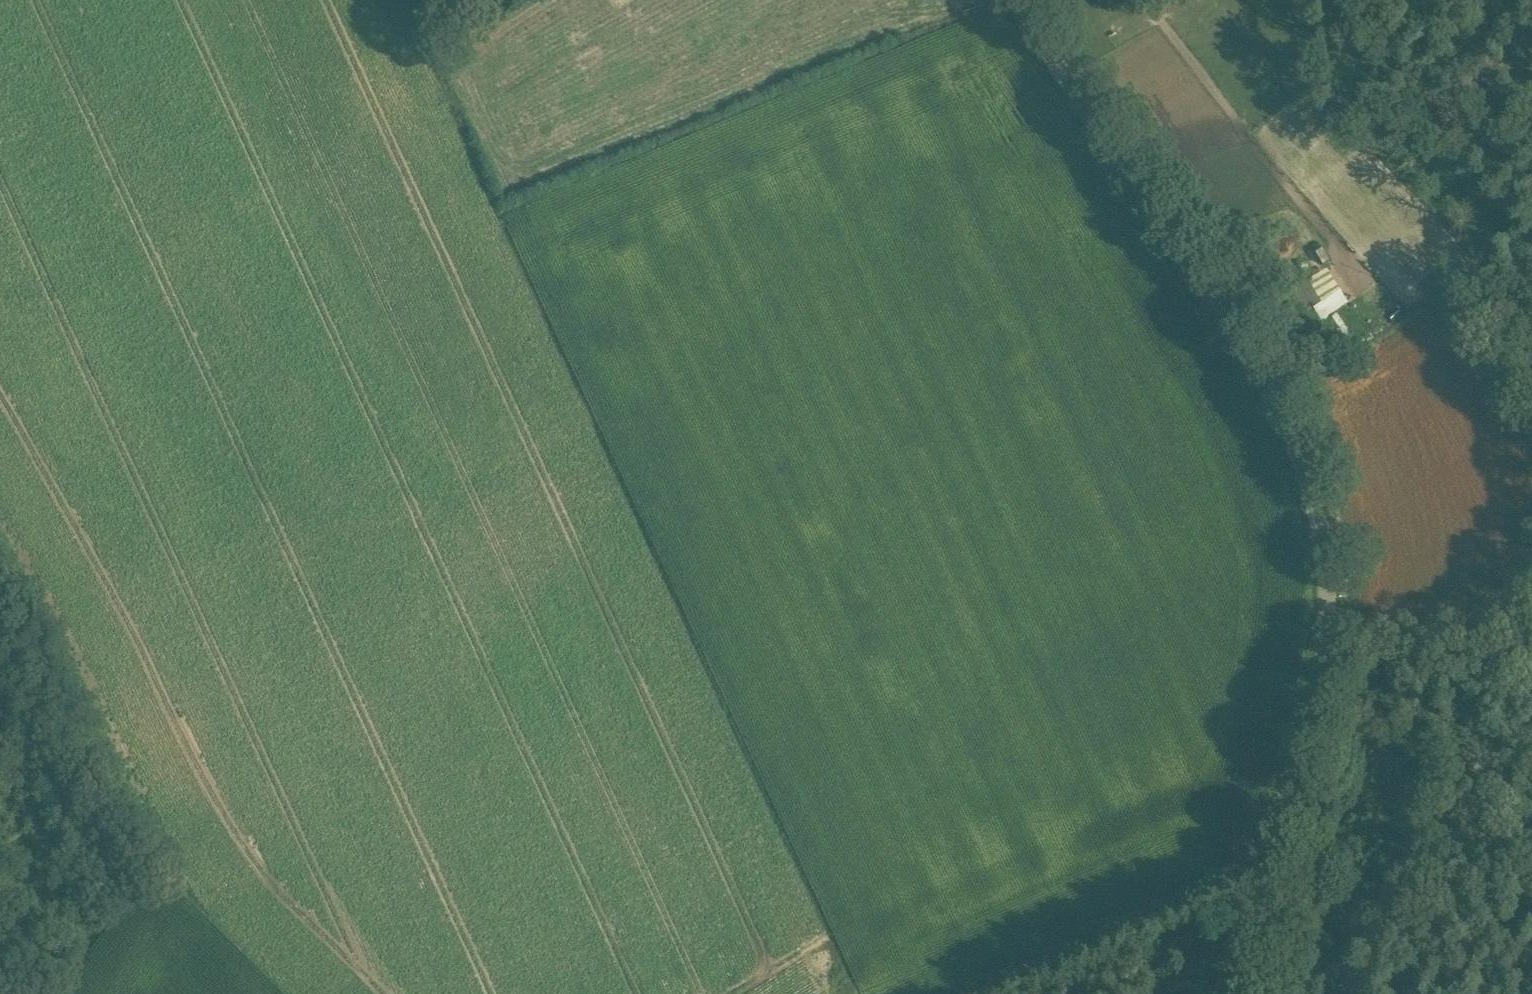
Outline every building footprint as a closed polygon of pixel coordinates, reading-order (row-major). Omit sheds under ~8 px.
[(1320,318),(1348,302),(1328,267),(1300,282),(1320,318)]
